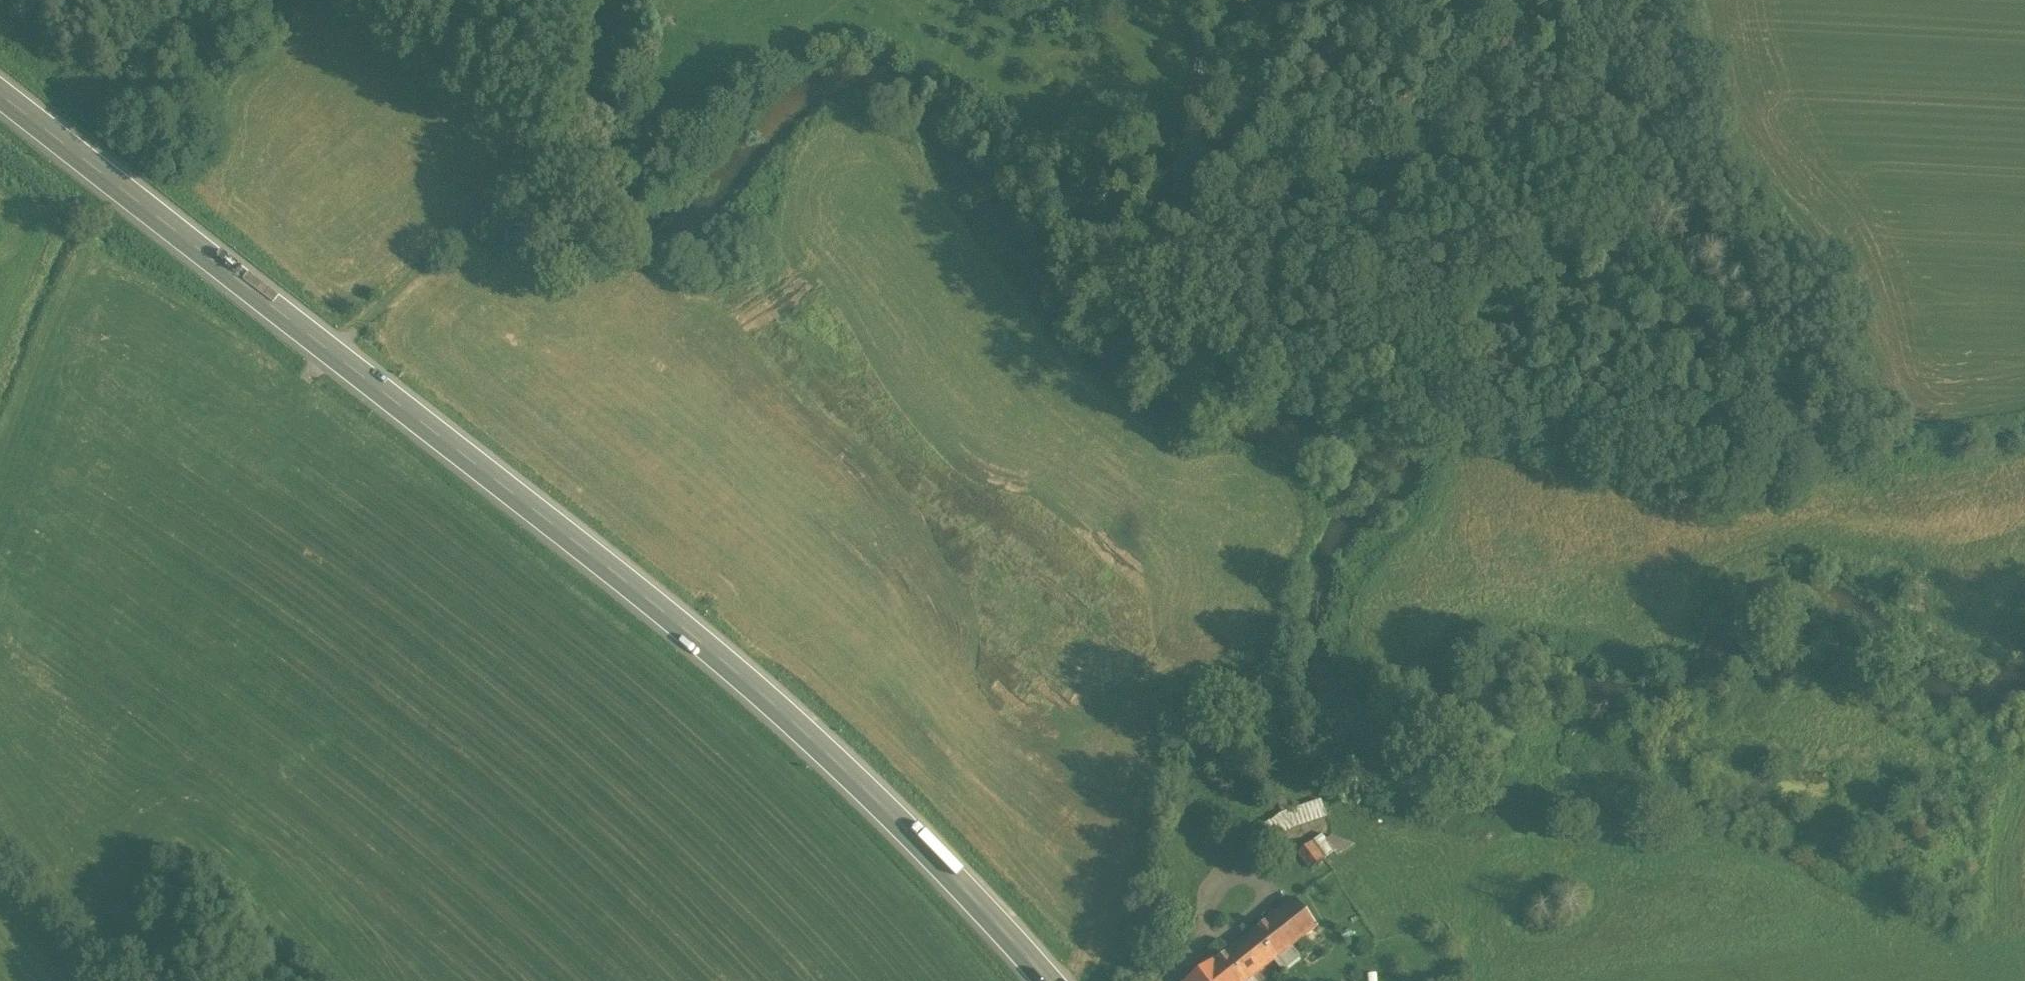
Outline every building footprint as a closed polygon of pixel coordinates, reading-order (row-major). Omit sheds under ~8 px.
[(1283,795),(1276,798),(1281,812),(1287,810),(1283,795)] [(1270,822),(1281,836),(1291,828),(1327,816),(1320,800),(1280,814),(1270,822)] [(1269,821),(1243,840),(1251,852),(1269,838),(1272,843),(1281,836),(1269,821)] [(1333,852),(1320,835),(1311,841),(1323,858),(1324,859),(1333,852)] [(1311,841),(1298,852),(1310,868),(1323,858),(1311,841)] [(1214,961),(1229,980),(1248,980),(1317,927),(1295,899),(1214,961)] [(1189,980),(1229,980),(1214,961),(1189,980)]
